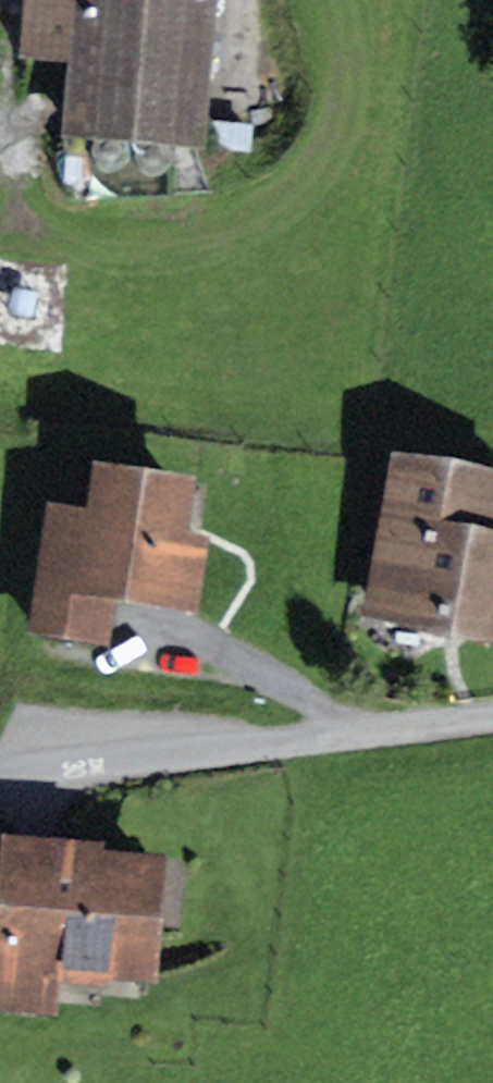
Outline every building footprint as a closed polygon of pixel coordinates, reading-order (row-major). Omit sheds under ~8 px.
[(19,58),(69,62),(63,134),(208,146),(220,0),(24,0),(19,58)] [(97,167),(100,171),(105,173),(111,174),(117,173),(122,170),(126,165),(128,159),(128,153),(126,148),(122,143),(117,140),(111,139),(105,140),(100,142),(97,146),(94,151),(93,157),(94,162),(97,167)] [(141,171),(145,175),(150,177),(156,178),(162,177),(167,174),(171,169),(173,163),(173,157),(171,152),(167,147),(162,144),(156,143),(150,144),(145,146),(141,150),(139,155),(138,161),(139,166),(141,171)] [(392,450),(360,616),(492,641),(492,469),(392,450)] [(89,507),(47,501),(29,631),(111,642),(117,601),(201,613),(212,532),(190,529),(198,476),(96,461),(89,507)] [(0,829),(0,836),(0,1010),(59,1014),(61,982),(108,985),(108,978),(160,982),(169,850),(108,846),(108,837),(0,829)]
